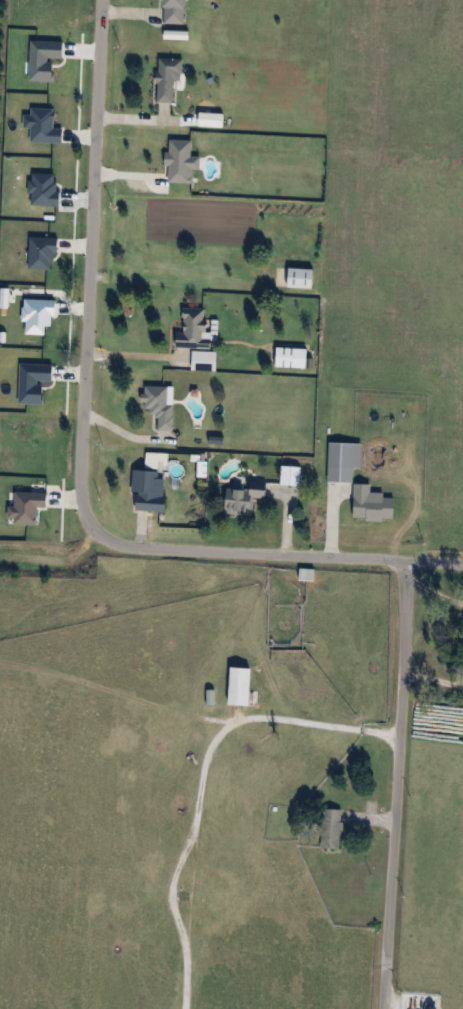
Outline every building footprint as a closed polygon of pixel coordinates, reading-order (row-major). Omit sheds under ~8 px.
[(165,24),(188,23),(187,0),(165,0),(165,24)] [(175,81),(183,81),(183,59),(159,59),(159,102),(175,102),(175,81)] [(315,268),(290,268),(290,288),(315,288),(315,268)] [(184,332),(176,332),(176,348),(209,348),(210,308),(185,307),(184,332)] [(308,348),(278,348),(278,367),(308,367),(308,348)] [(175,386),(145,386),(145,411),(159,411),(159,430),(174,430),(175,386)] [(301,467),(282,467),(282,484),(301,484),(301,467)] [(159,471),(134,469),(132,492),(138,492),(137,510),(165,512),(167,479),(159,478),(159,471)] [(252,705),(252,667),(230,666),(229,705),(252,705)] [(324,848),(342,849),(344,809),(325,809),(324,848)]
